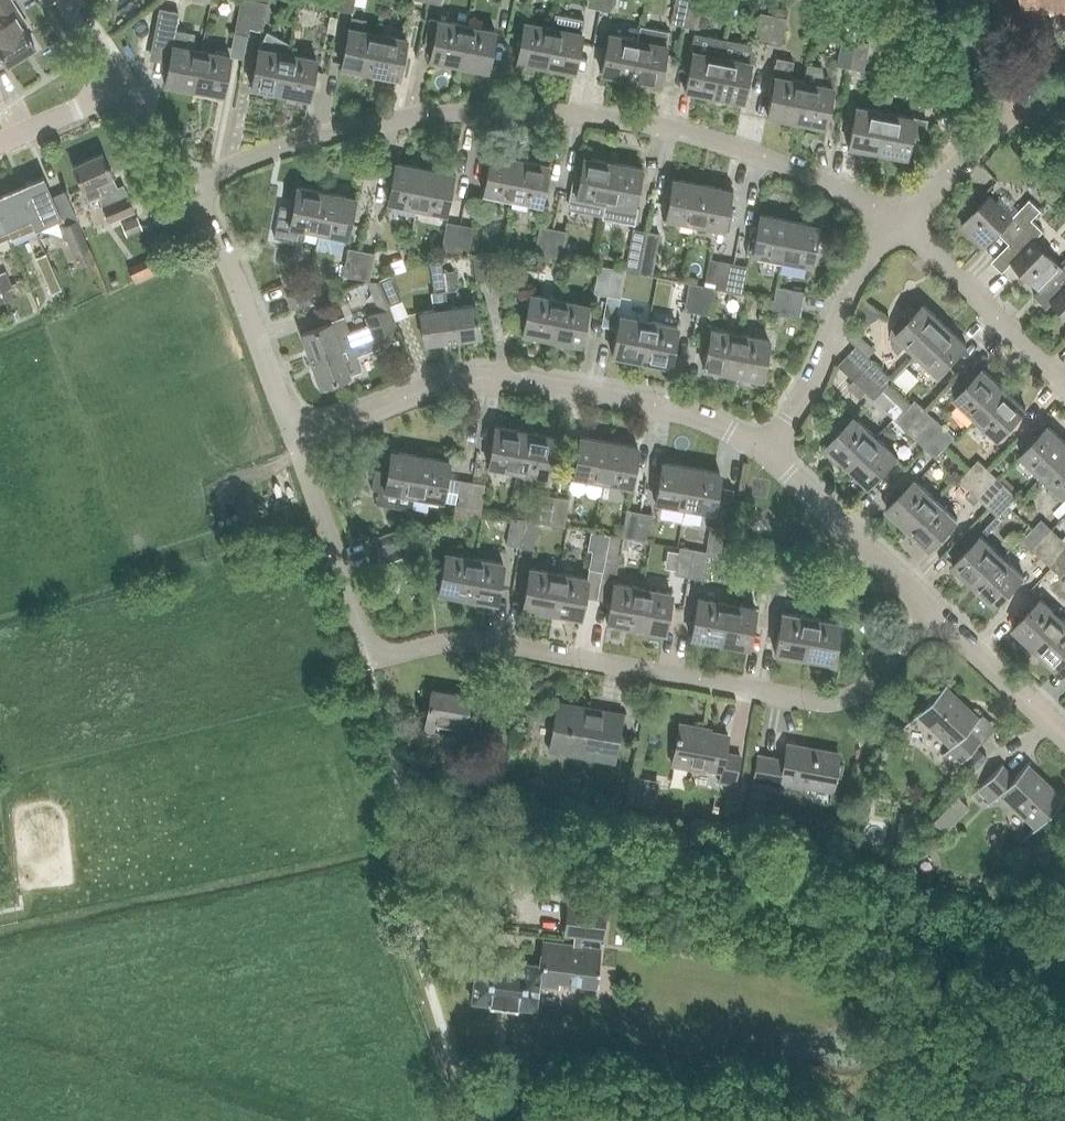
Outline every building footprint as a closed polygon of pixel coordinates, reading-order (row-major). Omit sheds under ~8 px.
[(2,27),(0,28),(0,55),(7,66),(35,48),(22,28),(16,19),(21,16),(11,0),(0,0),(0,24),(2,27)] [(201,49),(190,47),(193,34),(175,30),(180,0),(161,0),(155,33),(160,34),(158,43),(172,45),(164,84),(193,89),(201,49)] [(255,0),(240,0),(229,55),(230,55),(229,56),(243,59),(244,51),(250,27),(255,0)] [(250,27),(262,29),(267,2),(258,0),(255,0),(250,27)] [(341,0),(327,0),(326,5),(339,8),(341,0)] [(339,8),(351,11),(353,0),(341,0),(339,8)] [(600,7),(613,9),(615,0),(601,0),(600,7)] [(670,22),(684,25),(689,0),(675,0),(670,22)] [(703,0),(689,0),(684,25),(697,28),(703,0)] [(1024,13),(1050,11),(1051,13),(1064,12),(1064,0),(1023,0),(1024,13)] [(786,9),(776,7),(774,15),(772,14),(766,41),(779,43),(786,9)] [(766,41),(772,14),(758,12),(753,38),(766,41)] [(553,26),(546,66),(573,71),(581,31),(583,20),(556,14),(553,26)] [(368,72),(377,31),(363,28),(365,17),(350,15),(340,66),(368,72)] [(457,64),(466,24),(436,18),(436,20),(429,19),(423,44),(430,46),(428,58),(457,64)] [(546,66),(553,26),(523,20),(515,60),(546,66)] [(494,30),(466,24),(457,64),(485,70),(494,30)] [(658,84),(666,44),(668,31),(639,25),(636,38),(628,78),(658,84)] [(277,92),(285,51),(287,43),(264,31),(257,46),(249,87),(277,92)] [(377,31),(368,72),(398,77),(406,37),(377,31)] [(628,78),(636,38),(609,32),(601,73),(628,78)] [(712,95),(724,38),(693,32),(690,50),(692,50),(685,89),(712,95)] [(848,67),(853,40),(840,37),(834,64),(848,67)] [(724,38),(712,95),(741,100),(749,61),(751,62),(753,53),(746,42),(724,38)] [(853,40),(848,67),(861,70),(867,43),(853,40)] [(201,49),(193,89),(221,95),(229,56),(230,55),(229,55),(201,49)] [(285,51),(277,92),(307,98),(316,57),(285,51)] [(791,119),(799,79),(788,77),(792,59),(775,56),(773,67),(774,68),(765,114),(791,119)] [(802,63),(799,79),(791,119),(821,125),(829,85),(817,82),(819,73),(817,66),(802,63)] [(875,151),(883,111),(854,105),(846,145),(875,151)] [(883,111),(875,151),(904,156),(908,135),(921,137),(925,119),(883,111)] [(511,197),(518,158),(489,152),(481,192),(511,197)] [(101,154),(71,167),(81,190),(82,190),(87,202),(99,197),(109,222),(133,212),(122,187),(116,189),(101,154)] [(603,201),(611,161),(583,155),(577,183),(573,182),(568,206),(601,212),(603,201)] [(518,158),(511,197),(540,203),(547,164),(518,158)] [(415,207),(422,167),(394,161),(386,201),(415,207)] [(611,161),(603,201),(618,204),(616,213),(621,221),(634,223),(637,206),(633,205),(640,167),(611,161)] [(422,167),(415,207),(443,212),(451,173),(422,167)] [(691,223),(699,183),(672,178),(664,218),(691,223)] [(18,190),(30,222),(33,229),(60,217),(44,179),(18,190)] [(699,183),(691,223),(727,230),(731,207),(725,206),(729,189),(699,183)] [(318,232),(326,192),(297,186),(292,212),(279,210),(274,237),(298,241),(303,239),(305,229),(318,232)] [(33,229),(30,222),(18,190),(0,198),(0,218),(6,232),(9,238),(9,239),(33,229)] [(326,192),(318,232),(347,237),(355,197),(326,192)] [(1032,219),(1039,211),(1028,200),(1012,217),(989,195),(961,224),(984,246),(999,230),(1010,241),(1032,219)] [(778,260),(786,220),(759,215),(756,231),(750,230),(745,253),(778,260)] [(141,229),(136,216),(120,223),(125,236),(141,229)] [(6,232),(0,218),(0,242),(9,238),(6,232)] [(1034,239),(1043,230),(1032,219),(1010,241),(1022,253),(1014,262),(1040,287),(1061,266),(1034,239)] [(87,248),(76,220),(60,226),(72,254),(87,248)] [(816,226),(786,220),(778,260),(808,266),(816,226)] [(453,251),(458,224),(445,222),(440,249),(453,251)] [(458,224),(453,251),(467,254),(472,227),(458,224)] [(547,256),(552,228),(539,226),(534,253),(547,256)] [(552,228),(547,256),(560,258),(566,231),(552,228)] [(636,273),(644,230),(632,228),(624,271),(636,273)] [(652,260),(657,233),(644,230),(636,273),(649,276),(652,260)] [(354,278),(359,251),(346,248),(341,276),(354,278)] [(359,251),(354,278),(367,281),(372,253),(359,251)] [(487,254),(491,279),(503,278),(499,252),(487,254)] [(40,272),(52,267),(46,254),(34,258),(40,272)] [(474,282),(491,279),(487,254),(470,256),(474,282)] [(131,269),(136,281),(159,270),(154,258),(131,269)] [(442,290),(439,272),(438,258),(427,260),(431,292),(428,292),(431,310),(420,311),(424,343),(453,339),(448,307),(444,308),(442,291),(442,290)] [(726,292),(731,263),(706,258),(702,281),(714,283),(713,289),(715,290),(726,292)] [(1061,266),(1040,287),(1034,294),(1036,295),(1037,294),(1047,304),(1052,299),(1064,311),(1064,262),(1061,266)] [(731,263),(726,292),(738,294),(743,265),(731,263)] [(606,294),(611,268),(599,266),(594,292),(606,294)] [(611,268),(606,294),(618,297),(623,270),(611,268)] [(439,272),(442,290),(453,288),(450,270),(439,272)] [(0,274),(0,292),(4,301),(20,295),(14,283),(10,284),(5,272),(0,274)] [(387,305),(400,300),(389,274),(376,280),(387,305)] [(697,313),(702,287),(702,286),(689,283),(684,311),(697,313)] [(291,310),(317,300),(313,287),(286,296),(291,310)] [(715,290),(713,289),(702,287),(697,313),(697,314),(710,317),(715,290)] [(770,301),(798,305),(800,291),(772,287),(770,301)] [(552,339),(559,299),(530,293),(523,334),(552,339)] [(559,299),(552,339),(581,344),(588,304),(559,299)] [(798,305),(770,301),(762,299),(760,311),(796,317),(798,305)] [(448,307),(453,339),(480,335),(476,303),(448,307)] [(919,354),(947,325),(925,304),(914,316),(910,313),(906,314),(902,316),(899,318),(896,321),(894,325),(893,328),(892,332),(891,336),(892,340),(893,344),(895,348),(897,351),(900,354),(910,345),(919,354)] [(371,336),(394,327),(387,307),(364,315),(367,324),(349,331),(344,317),(301,332),(310,358),(338,348),(339,350),(356,344),(355,342),(371,336)] [(641,361),(649,321),(621,316),(613,355),(641,361)] [(649,321),(641,361),(670,366),(678,327),(649,321)] [(947,325),(919,354),(940,374),(967,345),(947,325)] [(733,373),(742,334),(713,328),(705,367),(733,373)] [(742,334),(733,373),(762,380),(771,340),(742,334)] [(338,348),(310,358),(320,385),(359,371),(353,354),(375,346),(371,336),(355,342),(356,344),(339,350),(338,348)] [(886,389),(889,386),(894,380),(855,344),(848,353),(886,389)] [(838,363),(876,399),(886,389),(848,353),(838,363)] [(908,364),(897,376),(911,388),(922,376),(908,364)] [(978,418),(1006,389),(985,368),(956,397),(978,418)] [(889,386),(886,389),(876,399),(898,420),(899,421),(912,407),(889,386)] [(1006,389),(978,418),(998,437),(1027,408),(1006,389)] [(908,430),(927,410),(918,402),(912,407),(899,421),(908,430)] [(917,439),(936,419),(927,410),(908,430),(917,439)] [(849,465),(877,436),(855,416),(827,445),(849,465)] [(926,448),(945,428),(936,419),(917,439),(926,448)] [(1064,452),(1064,440),(1050,425),(1021,455),(1043,476),(1064,452)] [(517,472),(524,431),(495,426),(488,466),(517,472)] [(945,428),(926,448),(937,457),(955,437),(945,428)] [(524,431),(517,472),(546,477),(553,436),(524,431)] [(601,481),(608,441),(579,436),(572,476),(601,481)] [(877,436),(849,465),(870,485),(898,456),(877,436)] [(608,441),(601,481),(630,486),(637,446),(608,441)] [(397,493),(394,507),(411,510),(414,496),(421,456),(392,450),(386,477),(374,474),(371,488),(379,489),(397,493)] [(1043,476),(1063,495),(1064,493),(1064,452),(1043,476)] [(421,456),(414,496),(441,501),(449,461),(421,456)] [(971,488),(989,469),(980,461),(962,480),(971,488)] [(684,507),(691,467),(662,462),(655,502),(684,507)] [(691,467),(684,507),(704,510),(706,524),(711,525),(706,552),(719,554),(724,528),(725,529),(732,493),(716,490),(719,473),(691,467)] [(980,498),(999,478),(989,469),(971,488),(980,498)] [(990,507),(1008,487),(999,478),(980,498),(990,507)] [(910,529),(937,500),(915,479),(887,508),(910,529)] [(468,510),(473,483),(461,481),(456,508),(468,510)] [(473,483),(468,510),(482,513),(486,485),(473,483)] [(1008,487),(990,507),(999,516),(1018,497),(1008,487)] [(550,524),(555,497),(542,495),(537,522),(550,524)] [(555,497),(550,524),(563,527),(568,500),(555,497)] [(937,500),(910,529),(930,548),(957,519),(937,500)] [(636,539),(641,512),(627,510),(623,537),(636,539)] [(641,512),(636,539),(649,542),(654,514),(641,512)] [(519,547),(524,520),(511,518),(506,545),(519,547)] [(524,520),(519,547),(532,549),(537,522),(524,520)] [(1034,549),(1053,529),(1043,520),(1025,540),(1034,549)] [(374,551),(401,542),(396,529),(370,539),(374,551)] [(1043,557),(1063,538),(1053,529),(1034,549),(1043,557)] [(604,561),(608,534),(595,532),(592,550),(590,559),(589,568),(602,570),(604,561)] [(608,534),(604,561),(616,563),(621,536),(608,534)] [(975,585),(1003,556),(982,535),(954,564),(975,585)] [(1064,554),(1064,540),(1063,538),(1043,557),(1053,567),(1064,554)] [(401,542),(374,551),(379,563),(405,554),(401,542)] [(687,576),(692,549),(680,547),(676,574),(687,576)] [(692,549),(687,576),(700,579),(705,551),(692,549)] [(466,598),(474,558),(445,552),(438,592),(466,598)] [(1053,567),(1062,576),(1064,573),(1064,554),(1053,567)] [(1003,556),(975,585),(996,604),(1023,575),(1003,556)] [(474,558),(466,598),(495,603),(502,563),(474,558)] [(777,564),(772,591),(784,593),(789,566),(777,564)] [(550,612),(557,572),(529,567),(522,607),(550,612)] [(589,568),(587,578),(557,572),(550,612),(579,617),(583,597),(596,600),(602,570),(589,568)] [(633,627),(641,587),(612,582),(605,622),(633,627)] [(641,587),(633,627),(663,632),(670,592),(641,587)] [(718,642),(725,602),(696,597),(689,636),(718,642)] [(1036,648),(1064,618),(1042,598),(1014,627),(1036,648)] [(725,602),(718,642),(747,647),(754,607),(725,602)] [(803,657),(810,617),(780,612),(773,651),(803,657)] [(810,617),(803,657),(832,662),(839,622),(810,617)] [(1036,648),(1056,668),(1064,658),(1064,619),(1064,618),(1036,648)] [(956,768),(980,742),(967,730),(980,716),(946,685),(919,714),(953,746),(943,756),(956,768)] [(473,726),(478,696),(463,693),(463,696),(430,690),(424,730),(462,737),(464,725),(473,726)] [(613,763),(622,714),(557,703),(548,751),(613,763)] [(735,785),(741,756),(725,753),(728,735),(703,731),(703,729),(679,725),(672,765),(721,773),(719,782),(735,785)] [(832,791),(839,753),(787,744),(784,760),(758,755),(752,786),(784,792),(786,783),(832,791)] [(985,757),(975,748),(957,768),(966,777),(985,757)] [(1064,796),(1028,761),(1016,775),(1003,763),(978,790),(991,803),(1002,791),(1038,825),(1064,796)] [(639,776),(634,803),(654,807),(659,780),(639,776)] [(953,799),(935,816),(944,826),(963,809),(953,799)] [(581,947),(582,937),(601,940),(605,908),(566,903),(562,935),(573,936),(572,946),(543,942),(540,966),(477,958),(471,1001),(535,1009),(537,987),(558,990),(559,982),(595,987),(600,949),(581,947)]
